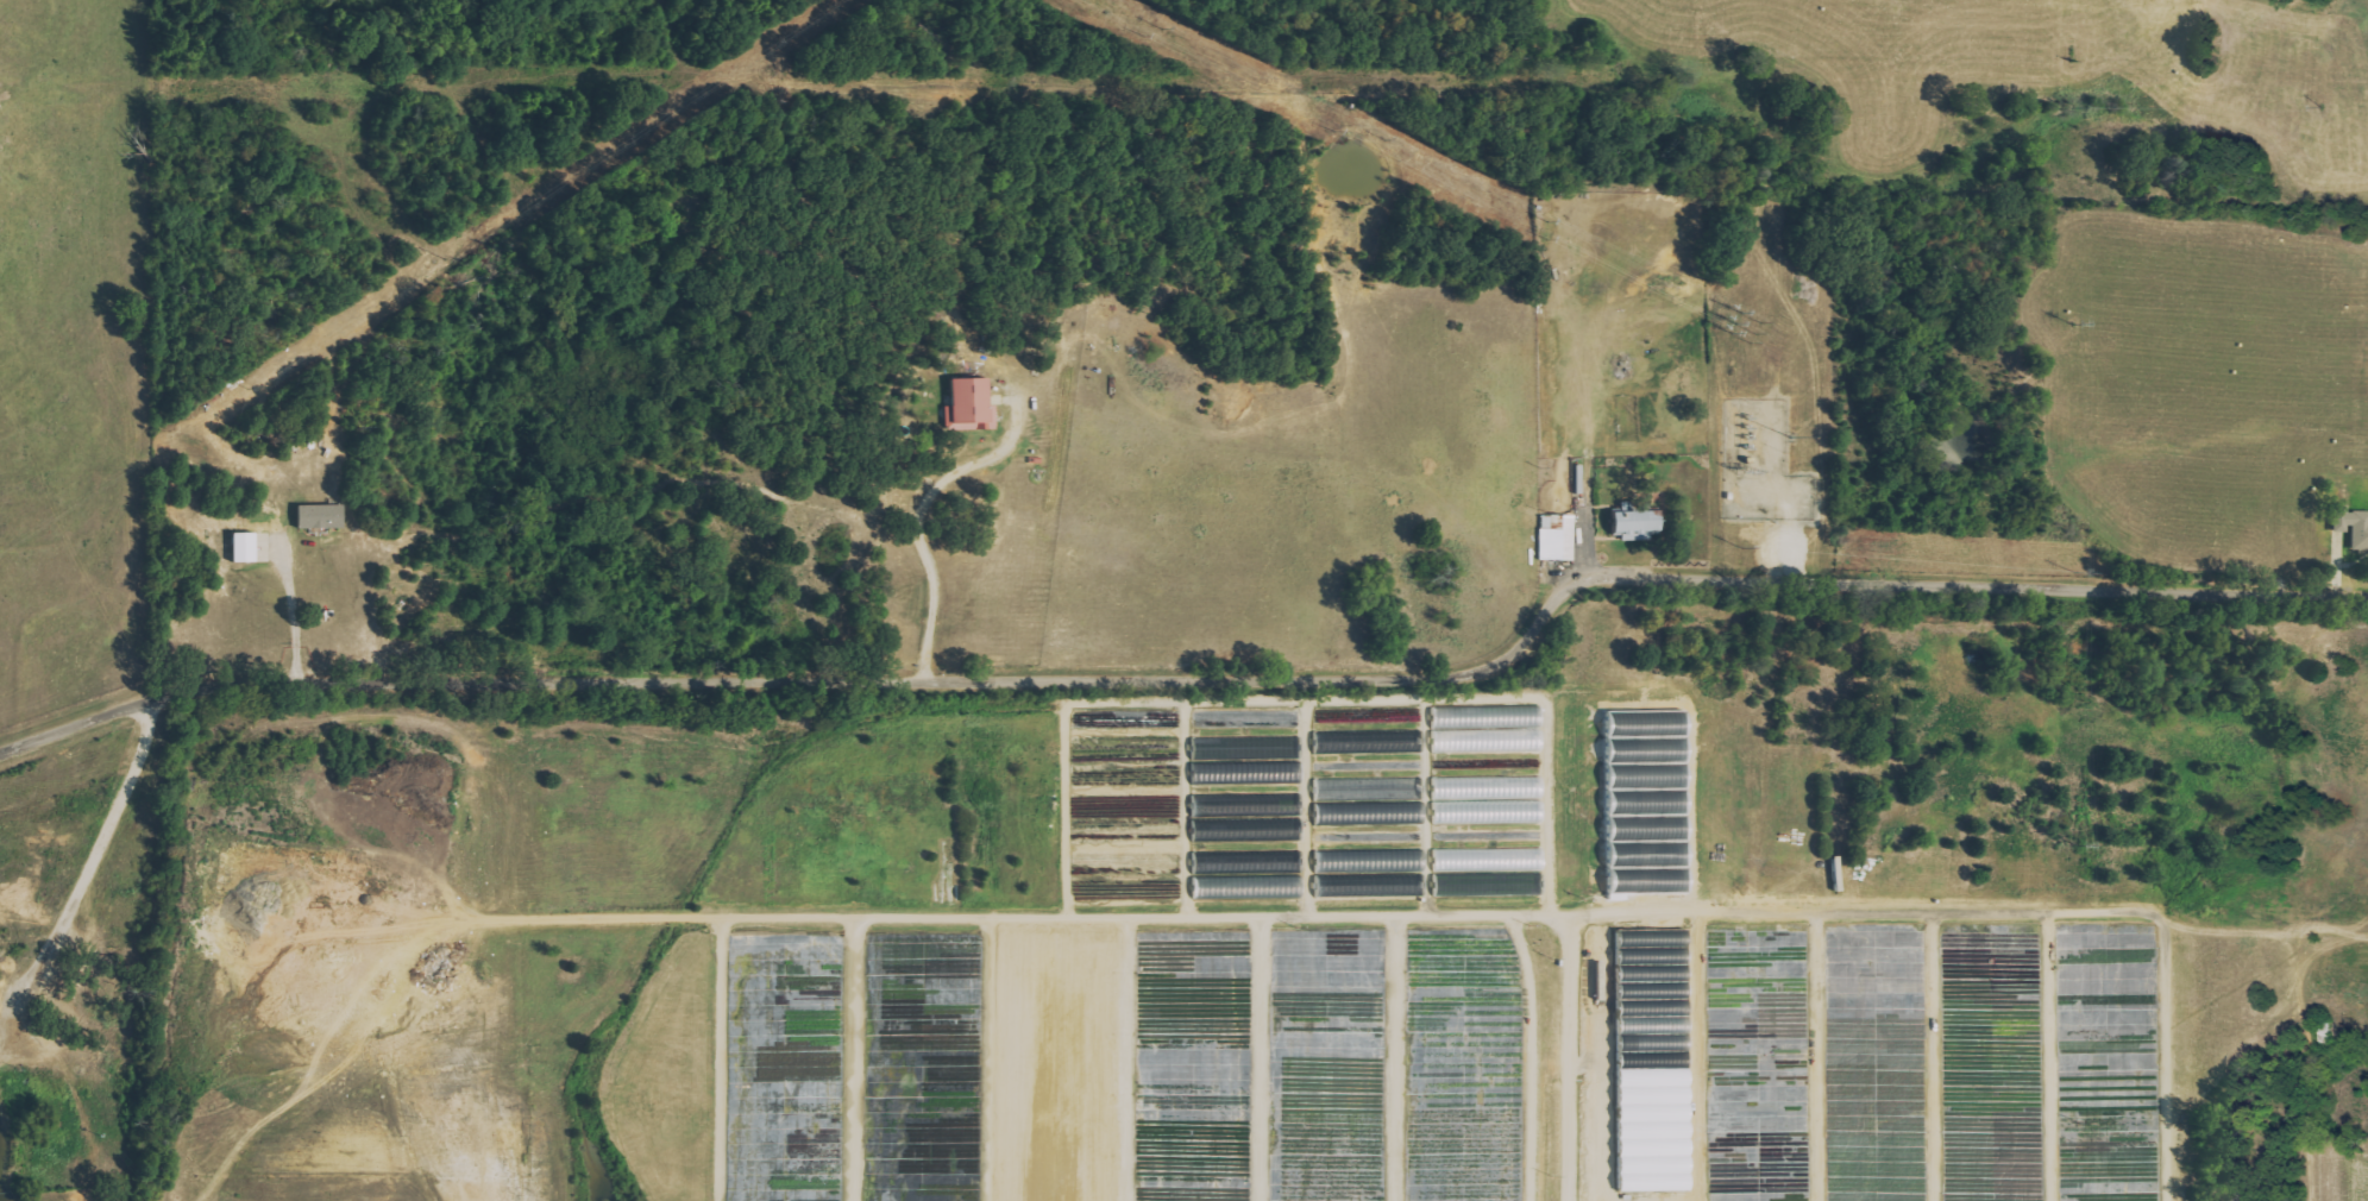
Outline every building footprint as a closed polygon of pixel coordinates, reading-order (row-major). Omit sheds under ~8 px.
[(950,429),(989,428),(989,430),(1001,430),(1000,406),(994,406),(994,378),(958,379),(958,407),(949,407),(950,429)] [(303,506),(303,529),(348,529),(348,505),(303,506)] [(2343,514),(2343,506),(2329,506),(2329,531),(2348,531),(2348,552),(2367,552),(2367,514),(2343,514)] [(1619,511),(1620,541),(1656,540),(1655,534),(1665,533),(1665,510),(1619,511)] [(1544,560),(1578,560),(1579,516),(1545,516),(1544,560)] [(262,563),(262,534),(239,533),(239,562),(262,563)] [(1437,750),(1536,748),(1535,732),(1483,733),(1483,723),(1495,723),(1495,708),(1436,709),(1437,750)] [(1534,709),(1511,708),(1510,723),(1533,724),(1534,709)] [(1616,896),(1696,895),(1694,711),(1615,712),(1616,791),(1615,791),(1616,896)] [(1319,733),(1319,755),(1426,754),(1425,732),(1319,733)] [(1439,822),(1490,821),(1490,813),(1508,813),(1507,799),(1533,799),(1533,778),(1436,779),(1437,802),(1438,802),(1439,822)] [(1320,781),(1320,825),(1428,825),(1428,781),(1320,781)] [(1320,854),(1322,899),(1429,895),(1427,850),(1320,854)] [(1438,895),(1545,894),(1545,851),(1438,851),(1438,895)] [(1260,879),(1260,899),(1306,898),(1305,877),(1260,879)] [(1237,900),(1242,884),(1222,878),(1217,895),(1237,900)] [(1625,931),(1625,1120),(1640,1120),(1639,1192),(1694,1192),(1695,931),(1625,931)]
